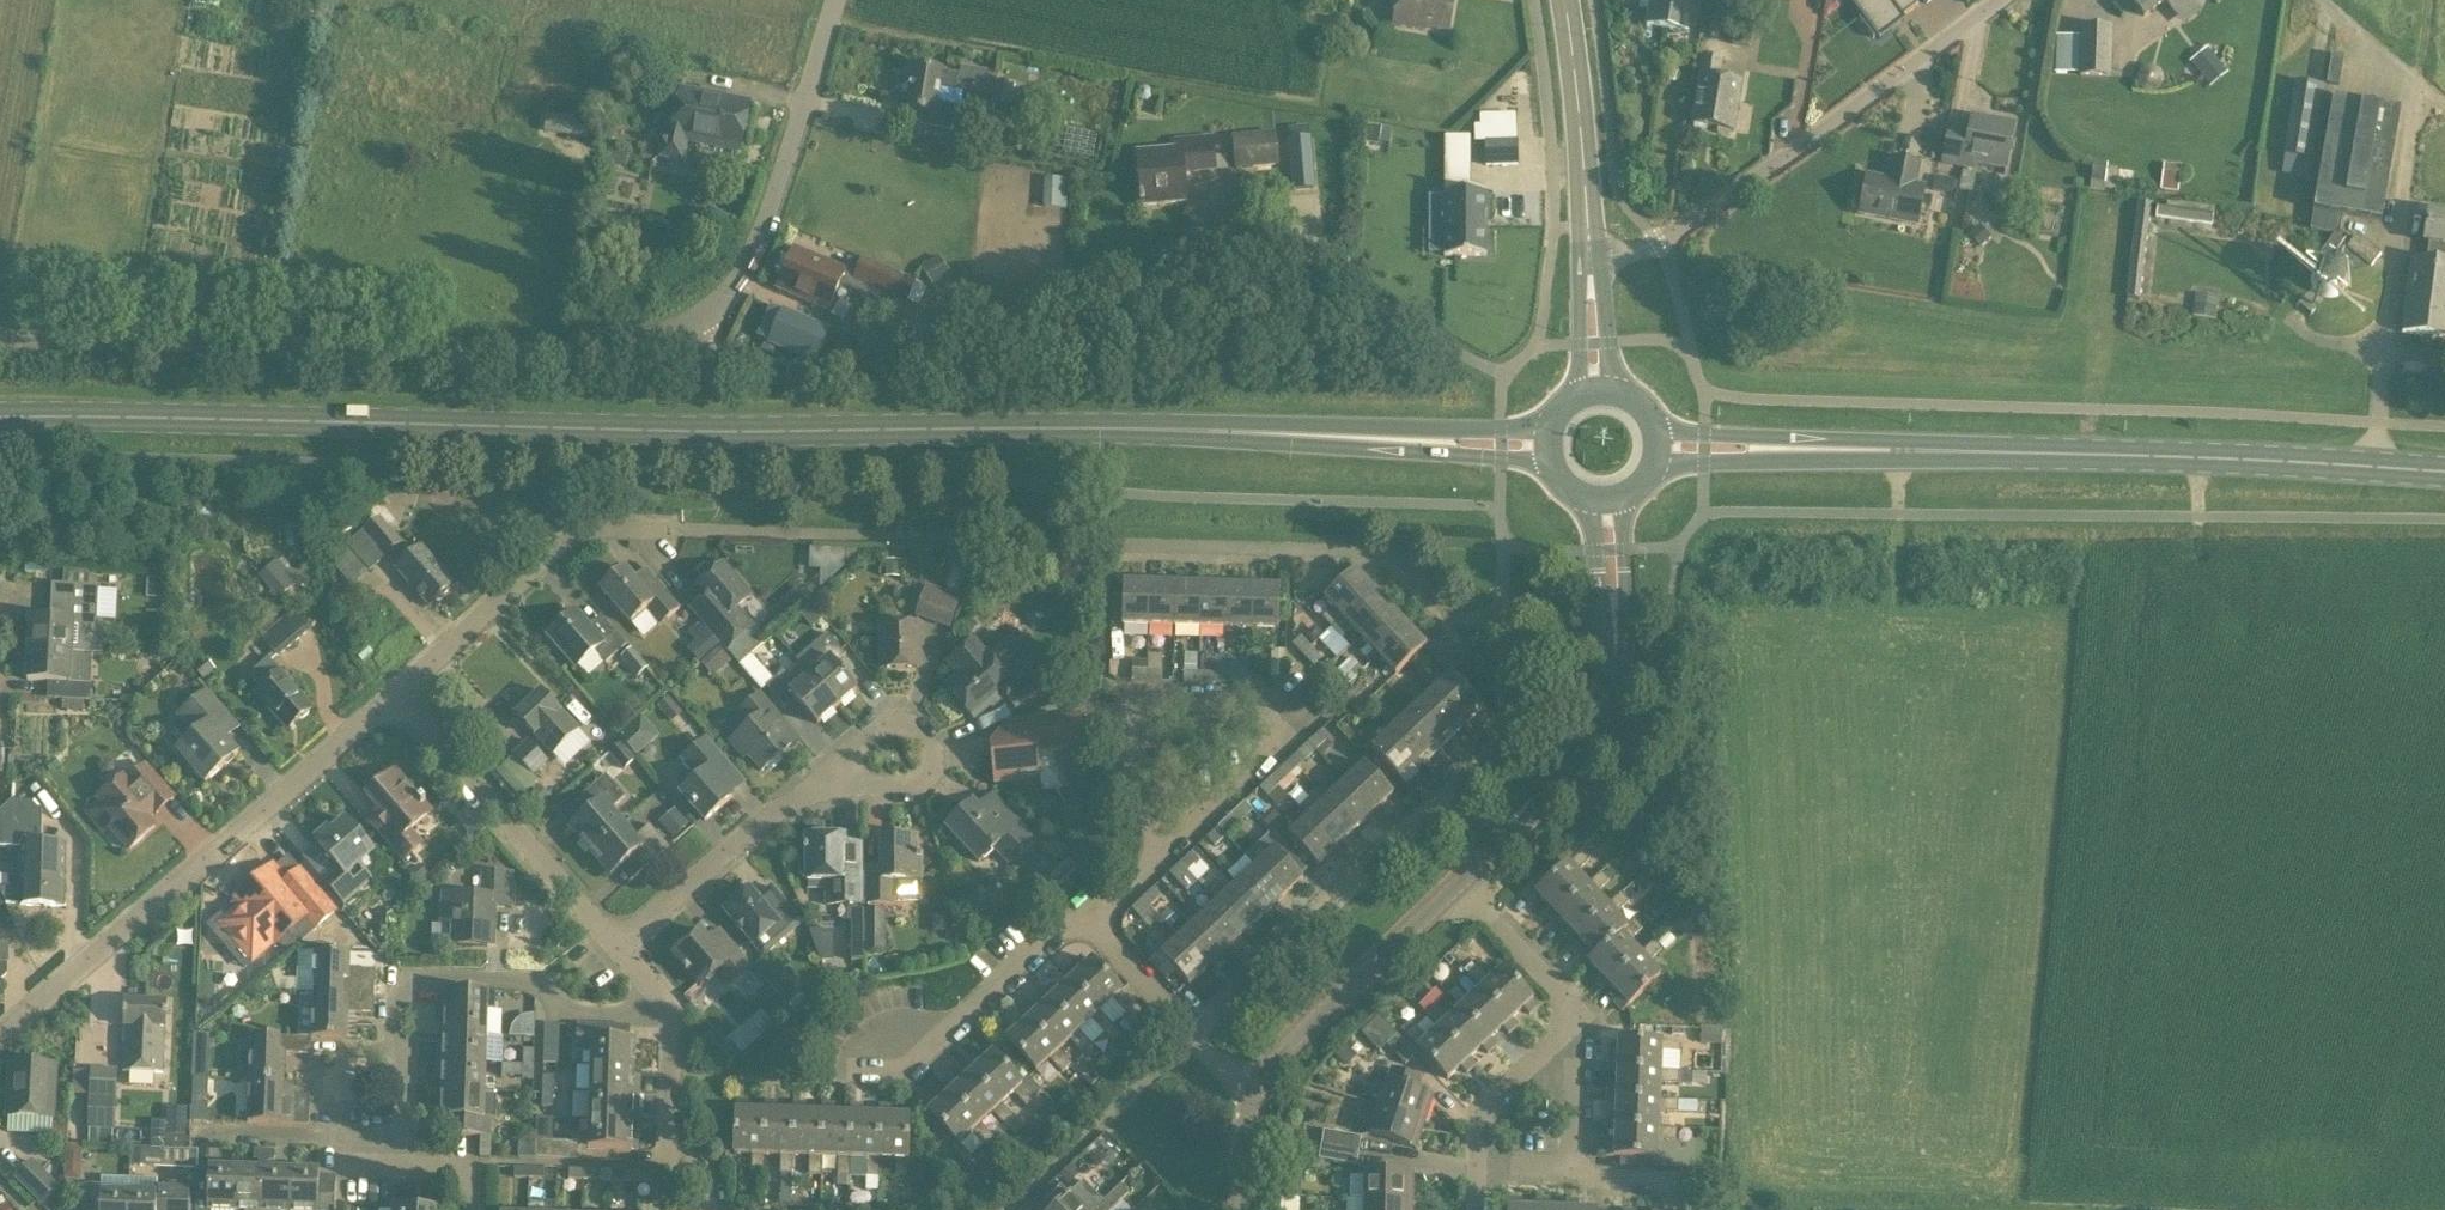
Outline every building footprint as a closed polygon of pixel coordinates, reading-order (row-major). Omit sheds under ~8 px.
[(1449,33),(1455,0),(1397,0),(1392,26),(1425,32),(1425,28),(1449,33)] [(1646,27),(1688,34),(1694,0),(1650,0),(1646,27)] [(1709,23),(1724,26),(1728,0),(1714,0),(1709,23)] [(1848,0),(1862,18),(1859,21),(1873,40),(1877,38),(1880,41),(1898,28),(1895,24),(1918,7),(1912,0),(1848,0)] [(2165,2),(2176,18),(2195,3),(2193,0),(2129,0),(2143,18),(2165,2)] [(2079,26),(2079,38),(2056,37),(2055,73),(2079,74),(2078,77),(2111,78),(2113,28),(2079,26)] [(2192,60),(2212,85),(2229,71),(2210,47),(2192,60)] [(2339,85),(2343,58),(2331,56),(2327,83),(2339,85)] [(1690,126),(1694,126),(1694,130),(1706,132),(1707,129),(1717,130),(1716,134),(1730,137),(1730,133),(1734,133),(1743,84),(1719,80),(1723,60),(1703,57),(1690,126)] [(683,84),(686,68),(662,63),(659,79),(683,84)] [(959,75),(942,72),(913,67),(906,112),(916,113),(914,127),(951,133),(955,107),(937,104),(940,89),(992,98),(991,105),(1025,111),(1028,87),(995,82),(996,73),(961,67),(959,75)] [(2282,174),(2309,178),(2313,161),(2325,87),(2295,83),(2284,156),(2282,174)] [(683,164),(688,141),(739,152),(748,105),(681,91),(677,111),(666,109),(656,158),(683,164)] [(2339,234),(2342,215),(2381,222),(2401,112),(2333,100),(2311,229),(2339,234)] [(547,110),(546,133),(589,135),(590,112),(547,110)] [(1973,172),(1974,164),(2005,171),(2014,126),(1972,117),(1969,132),(1947,128),(1940,165),(1973,172)] [(1069,131),(1065,146),(1091,152),(1095,137),(1069,131)] [(1235,171),(1279,167),(1276,133),(1232,137),(1235,171)] [(1173,140),(1174,149),(1136,153),(1141,208),(1186,204),(1183,177),(1216,173),(1213,136),(1173,140)] [(1469,136),(1443,137),(1444,157),(1469,157),(1469,136)] [(1518,166),(1518,140),(1484,140),(1484,167),(1518,166)] [(1289,147),(1293,193),(1315,191),(1311,145),(1289,147)] [(1889,157),(1885,180),(1867,176),(1859,215),(1917,226),(1924,188),(1917,186),(1922,164),(1889,157)] [(1045,207),(1068,208),(1069,177),(1046,176),(1045,207)] [(1445,234),(1429,234),(1429,253),(1445,253),(1445,257),(1485,257),(1485,235),(1486,235),(1486,214),(1485,214),(1485,192),(1445,192),(1445,234)] [(2423,244),(2429,245),(2427,261),(2444,263),(2444,215),(2427,212),(2423,244)] [(828,312),(840,285),(879,302),(882,296),(905,307),(917,282),(862,259),(860,264),(849,259),(844,270),(794,249),(776,290),(828,312)] [(921,270),(933,287),(951,274),(939,257),(921,270)] [(2427,261),(2411,259),(2402,334),(2444,339),(2444,263),(2427,261)] [(2348,278),(2345,271),(2339,265),(2332,263),(2324,263),(2317,267),(2312,273),(2310,281),(2312,288),(2316,295),(2323,299),(2331,300),(2338,298),(2344,293),(2348,286),(2348,278)] [(782,312),(770,343),(816,361),(828,330),(782,312)] [(396,536),(380,517),(374,522),(334,556),(333,565),(351,587),(403,544),(396,536)] [(451,593),(451,589),(455,586),(421,547),(396,570),(429,608),(441,597),(445,597),(451,593)] [(847,560),(848,549),(812,548),(812,559),(847,560)] [(279,559),(259,575),(277,597),(297,580),(279,559)] [(688,608),(701,623),(721,647),(739,666),(763,645),(751,632),(756,627),(739,608),(751,597),(724,566),(695,590),(701,597),(688,608)] [(631,625),(646,612),(659,627),(679,609),(647,571),(635,581),(625,569),(623,571),(621,568),(616,568),(608,575),(608,579),(610,581),(600,590),(631,625)] [(1331,628),(1341,618),(1342,620),(1373,591),(1355,571),(1324,600),(1333,609),(1322,619),(1331,628)] [(1122,626),(1149,627),(1150,585),(1123,584),(1122,626)] [(962,598),(926,585),(914,617),(950,630),(962,598)] [(1149,627),(1175,628),(1176,586),(1150,585),(1149,627)] [(60,621),(51,621),(30,620),(29,651),(92,655),(103,655),(105,621),(97,621),(99,588),(62,586),(60,621)] [(1175,628),(1200,628),(1202,587),(1176,586),(1175,628)] [(1200,628),(1226,629),(1227,587),(1202,587),(1200,628)] [(1226,629),(1252,630),(1253,588),(1227,587),(1226,629)] [(1280,589),(1253,588),(1252,630),(1279,631),(1280,589)] [(1342,620),(1343,620),(1333,630),(1341,639),(1351,629),(1360,638),(1391,610),(1373,591),(1342,620)] [(278,658),(311,630),(294,610),(261,637),(278,658)] [(1360,638),(1368,647),(1360,654),(1368,662),(1376,655),(1377,657),(1409,629),(1391,610),(1360,638)] [(601,616),(588,627),(575,613),(550,636),(578,668),(595,652),(606,664),(627,646),(601,616)] [(1938,622),(1935,633),(1947,636),(1950,626),(1938,622)] [(919,626),(881,627),(882,669),(920,668),(919,626)] [(1950,626),(1947,636),(1959,640),(1962,630),(1950,626)] [(1425,646),(1409,629),(1377,657),(1396,677),(1425,650),(1427,648),(1425,646)] [(858,691),(835,665),(846,656),(827,634),(796,661),(801,667),(837,708),(858,691)] [(1292,645),(1302,656),(1311,648),(1301,637),(1292,645)] [(1816,639),(1813,649),(1825,654),(1829,644),(1816,639)] [(1425,650),(1449,677),(1452,675),(1458,681),(1465,674),(1432,640),(1425,646),(1427,648),(1425,650)] [(974,719),(1001,696),(1015,712),(1048,684),(1024,656),(1002,674),(975,642),(949,664),(961,678),(948,689),(974,719)] [(1322,659),(1311,648),(1302,656),(1313,668),(1322,659)] [(632,649),(621,658),(638,679),(649,670),(632,649)] [(90,701),(92,655),(29,651),(27,682),(48,683),(47,699),(90,701)] [(313,709),(279,671),(268,659),(249,676),(260,688),(254,694),(288,732),(313,709)] [(1806,665),(1802,675),(1815,679),(1818,670),(1806,665)] [(818,725),(837,708),(801,667),(790,677),(785,670),(765,687),(784,709),(796,699),(818,725)] [(1131,682),(1147,683),(1147,671),(1132,670),(1131,682)] [(1162,671),(1147,671),(1147,683),(1162,683),(1162,671)] [(1183,684),(1198,684),(1198,672),(1183,672),(1183,684)] [(1214,673),(1198,672),(1198,684),(1214,685),(1214,673)] [(1234,685),(1249,686),(1250,674),(1234,673),(1234,685)] [(1265,674),(1250,674),(1249,686),(1265,686),(1265,674)] [(1327,683),(1337,694),(1346,685),(1336,675),(1327,683)] [(1449,677),(1431,694),(1459,724),(1480,705),(1452,675),(1449,677)] [(1802,675),(1799,684),(1811,689),(1815,679),(1802,675)] [(1347,705),(1356,696),(1346,685),(1337,694),(1347,705)] [(175,717),(194,738),(177,753),(205,785),(239,756),(226,741),(240,729),(207,690),(175,717)] [(543,692),(529,704),(527,702),(523,702),(515,708),(515,713),(518,715),(516,717),(555,755),(580,730),(561,712),(543,692)] [(739,711),(751,726),(731,743),(746,759),(749,756),(763,772),(785,753),(800,740),(760,692),(739,711)] [(1440,743),(1459,724),(1431,694),(1412,712),(1440,743)] [(1764,710),(1760,722),(1769,726),(1774,714),(1764,710)] [(1420,761),(1440,743),(1412,712),(1392,731),(1420,761)] [(991,742),(992,748),(996,784),(1017,781),(1017,775),(1040,772),(1038,753),(1085,748),(1081,713),(1006,721),(991,742)] [(1774,714),(1769,726),(1779,730),(1784,717),(1774,714)] [(618,736),(636,757),(660,737),(641,716),(618,736)] [(1800,724),(1795,736),(1805,740),(1810,728),(1800,724)] [(1478,726),(1471,732),(1480,742),(1487,736),(1478,726)] [(1399,781),(1420,761),(1392,731),(1371,750),(1399,781)] [(1319,732),(1308,742),(1317,752),(1327,742),(1319,732)] [(1476,746),(1467,736),(1460,743),(1469,752),(1476,746)] [(680,761),(697,781),(682,795),(706,822),(733,798),(732,797),(747,784),(706,738),(680,761)] [(1903,741),(1900,751),(1913,755),(1916,744),(1903,741)] [(527,742),(513,755),(495,772),(520,798),(537,782),(532,777),(547,762),(527,742)] [(1308,742),(1289,760),(1298,769),(1317,752),(1308,742)] [(635,761),(620,744),(608,754),(623,772),(635,761)] [(1916,744),(1913,755),(1925,758),(1928,748),(1916,744)] [(1279,787),(1298,769),(1289,760),(1271,777),(1279,787)] [(1438,763),(1431,769),(1440,779),(1447,773),(1438,763)] [(146,764),(126,781),(123,778),(98,800),(100,802),(88,813),(104,832),(110,826),(131,849),(155,828),(149,821),(156,815),(157,817),(176,799),(146,764)] [(1365,765),(1346,783),(1374,813),(1394,795),(1365,765)] [(1909,766),(1904,778),(1914,782),(1918,770),(1909,766)] [(424,845),(411,830),(431,813),(395,770),(366,796),(379,811),(367,822),(403,863),(424,845)] [(1918,770),(1914,782),(1923,785),(1928,773),(1918,770)] [(1436,783),(1427,773),(1420,780),(1429,790),(1436,783)] [(581,797),(593,810),(571,829),(591,852),(623,824),(611,810),(625,798),(606,775),(581,797)] [(1267,798),(1279,787),(1271,777),(1259,789),(1267,798)] [(1944,780),(1940,792),(1950,796),(1954,783),(1944,780)] [(1355,831),(1374,813),(1346,783),(1327,800),(1355,831)] [(993,794),(977,809),(973,804),(946,830),(979,864),(993,851),(1008,867),(1037,840),(993,794)] [(1327,800),(1308,818),(1337,848),(1355,831),(1327,800)] [(20,889),(0,888),(0,892),(6,904),(19,905),(19,907),(61,909),(64,846),(41,845),(43,810),(38,810),(32,804),(11,803),(0,813),(0,848),(21,849),(20,889)] [(469,833),(484,823),(474,809),(459,819),(469,833)] [(1228,817),(1217,828),(1226,836),(1236,826),(1228,817)] [(1317,867),(1337,848),(1308,818),(1289,836),(1317,867)] [(314,841),(335,865),(320,878),(344,906),(375,880),(358,861),(371,850),(345,820),(330,833),(327,830),(314,841)] [(611,876),(617,871),(628,883),(669,848),(649,826),(635,838),(623,824),(591,852),(611,876)] [(1217,828),(1207,838),(1215,846),(1226,836),(1217,828)] [(921,901),(921,881),(922,881),(922,856),(916,856),(916,838),(881,838),(881,867),(864,867),(864,906),(895,906),(895,901),(921,901)] [(798,863),(798,874),(803,879),(807,879),(807,882),(824,882),(824,907),(847,906),(858,906),(858,907),(864,907),(864,906),(864,867),(864,844),(844,844),(844,839),(807,839),(807,858),(803,858),(798,863)] [(1560,858),(1567,865),(1536,894),(1548,907),(1541,913),(1550,922),(1556,916),(1587,886),(1575,874),(1589,861),(1581,852),(1584,849),(1577,842),(1560,858)] [(1275,850),(1255,868),(1283,898),(1303,880),(1299,876),(1306,870),(1286,848),(1279,855),(1275,850)] [(1191,853),(1180,863),(1188,873),(1199,862),(1191,853)] [(1047,883),(1056,891),(1066,881),(1071,876),(1076,872),(1067,863),(1047,883)] [(1169,874),(1177,883),(1188,873),(1180,863),(1169,874)] [(2008,865),(2004,875),(2017,880),(2020,870),(2008,865)] [(300,868),(286,880),(275,868),(247,893),(258,906),(227,933),(252,961),(302,918),(314,933),(338,912),(300,868)] [(1255,868),(1236,886),(1265,916),(1283,898),(1255,868)] [(481,871),(480,899),(443,897),(442,925),(454,926),(454,946),(491,947),(492,908),(513,908),(514,873),(481,871)] [(1606,907),(1595,895),(1609,882),(1601,873),(1587,886),(1556,916),(1568,928),(1561,934),(1570,943),(1576,937),(1606,907)] [(2004,875),(2001,885),(2013,889),(2017,880),(2004,875)] [(1169,890),(1198,921),(1227,951),(1246,933),(1218,903),(1203,917),(1174,886),(1169,890)] [(1236,886),(1218,903),(1246,933),(1265,916),(1236,886)] [(784,900),(770,912),(750,889),(723,911),(763,958),(804,923),(784,900)] [(1153,889),(1143,898),(1151,907),(1161,897),(1153,889)] [(1621,894),(1606,907),(1576,937),(1588,949),(1581,956),(1588,964),(1626,928),(1614,916),(1629,903),(1621,894)] [(1139,918),(1151,907),(1143,898),(1131,909),(1139,918)] [(858,911),(851,911),(851,923),(851,962),(863,962),(863,953),(863,911),(858,911)] [(885,911),(863,911),(863,953),(886,953),(885,911)] [(1760,913),(1756,925),(1766,929),(1770,917),(1760,913)] [(1988,917),(1984,927),(1997,931),(2000,922),(1988,917)] [(1198,921),(1180,938),(1208,968),(1227,951),(1198,921)] [(1634,921),(1626,928),(1588,964),(1600,976),(1594,983),(1603,992),(1609,986),(1639,956),(1628,944),(1642,930),(1634,921)] [(1786,923),(1782,935),(1791,939),(1796,927),(1786,923)] [(1796,927),(1791,939),(1801,943),(1806,930),(1796,927)] [(1984,927),(1981,936),(1993,941),(1997,931),(1984,927)] [(3,980),(8,976),(8,930),(0,930),(0,980),(3,980)] [(816,953),(833,953),(834,930),(817,930),(816,953)] [(732,944),(720,954),(700,932),(673,955),(700,987),(715,973),(728,988),(749,970),(762,985),(765,982),(769,979),(755,963),(751,966),(732,944)] [(1822,937),(1817,949),(1827,953),(1832,941),(1822,937)] [(1189,987),(1208,968),(1180,938),(1160,956),(1189,987)] [(1653,942),(1639,956),(1609,986),(1620,997),(1614,1003),(1622,1012),(1659,977),(1647,964),(1662,951),(1653,942)] [(349,953),(314,951),(297,951),(296,995),(374,998),(376,953),(349,952),(349,953)] [(1974,953),(1971,963),(1983,967),(1987,957),(1974,953)] [(1070,981),(1100,1013),(1113,1001),(1125,1015),(1135,1006),(1122,992),(1092,961),(1080,973),(1073,966),(1064,975),(1070,981)] [(1468,976),(1481,990),(1511,1020),(1523,1009),(1529,1015),(1538,1007),(1503,969),(1490,981),(1477,968),(1468,976)] [(1080,1032),(1092,1021),(1104,1034),(1113,1026),(1101,1013),(1100,1013),(1070,981),(1058,992),(1052,986),(1044,995),(1050,1001),(1080,1032)] [(1447,996),(1460,1009),(1491,1040),(1502,1029),(1508,1035),(1517,1026),(1511,1020),(1481,990),(1469,1001),(1456,988),(1447,996)] [(486,1037),(487,1010),(495,1010),(495,992),(445,990),(444,1036),(486,1037)] [(1801,990),(1798,1000),(1811,1004),(1814,994),(1801,990)] [(1927,992),(1923,1002),(1935,1006),(1939,996),(1927,992)] [(294,1038),(285,1037),(285,1039),(312,1040),(346,1041),(347,1013),(374,1013),(374,998),(296,995),(294,1038)] [(819,1014),(801,995),(787,1007),(790,1011),(805,1027),(819,1014)] [(1939,996),(1935,1006),(1947,1011),(1951,1001),(1939,996)] [(1059,1052),(1071,1040),(1083,1054),(1092,1046),(1080,1032),(1050,1001),(1038,1012),(1032,1006),(1023,1014),(1029,1020),(1059,1052)] [(124,1002),(123,1028),(120,1072),(136,1073),(135,1086),(156,1087),(157,1074),(163,1074),(167,1004),(124,1002)] [(1426,1016),(1439,1029),(1469,1060),(1481,1049),(1487,1055),(1497,1047),(1491,1040),(1460,1009),(1448,1021),(1435,1007),(1426,1016)] [(759,1015),(729,1041),(740,1054),(771,1029),(769,1027),(759,1015)] [(1416,1056),(1379,1017),(1362,1034),(1379,1052),(1386,1045),(1405,1066),(1416,1056)] [(1793,1017),(1790,1027),(1803,1031),(1806,1021),(1793,1017)] [(1071,1065),(1059,1052),(1029,1020),(1017,1032),(1010,1025),(1002,1034),(1038,1072),(1050,1060),(1062,1073),(1071,1065)] [(1400,1030),(1418,1049),(1448,1081),(1461,1068),(1467,1075),(1476,1067),(1469,1060),(1439,1029),(1427,1041),(1409,1022),(1400,1030)] [(544,1025),(544,1040),(559,1041),(560,1026),(544,1025)] [(636,1041),(607,1040),(607,1028),(579,1027),(578,1046),(593,1046),(592,1066),(635,1068),(636,1041)] [(1790,1027),(1787,1037),(1800,1041),(1803,1031),(1790,1027)] [(1702,1028),(1701,1045),(1721,1045),(1722,1028),(1711,1028),(1702,1028)] [(193,1119),(210,1120),(211,1033),(194,1032),(193,1119)] [(444,1036),(443,1063),(486,1064),(486,1037),(444,1036)] [(283,1082),(284,1055),(311,1056),(311,1053),(312,1040),(285,1039),(250,1038),(248,1081),(283,1082)] [(1679,1043),(1661,1042),(1617,1041),(1617,1059),(1608,1059),(1608,1067),(1608,1070),(1616,1071),(1660,1071),(1660,1055),(1679,1056),(1679,1043)] [(523,1050),(523,1065),(534,1066),(534,1051),(523,1050)] [(1001,1105),(1013,1094),(1026,1107),(1035,1098),(994,1054),(981,1066),(975,1059),(966,1068),(972,1074),(1001,1105)] [(1783,1054),(1780,1064),(1792,1068),(1795,1057),(1783,1054)] [(443,1063),(442,1091),(485,1092),(486,1064),(443,1063)] [(11,1065),(7,1116),(50,1119),(54,1067),(11,1065)] [(533,1081),(534,1066),(523,1065),(523,1066),(502,1065),(502,1077),(522,1077),(522,1081),(533,1081)] [(592,1066),(591,1094),(634,1095),(635,1068),(592,1066)] [(117,1069),(90,1068),(88,1123),(69,1123),(68,1142),(83,1143),(82,1145),(132,1147),(132,1130),(115,1129),(117,1069)] [(1393,1071),(1389,1082),(1387,1082),(1378,1108),(1425,1123),(1433,1097),(1416,1091),(1419,1080),(1393,1071)] [(1678,1072),(1660,1071),(1616,1071),(1616,1088),(1607,1088),(1606,1097),(1606,1100),(1615,1100),(1659,1100),(1660,1084),(1678,1084),(1678,1072)] [(1678,1084),(1678,1085),(1692,1085),(1692,1072),(1678,1072),(1678,1084)] [(980,1125),(993,1113),(1005,1127),(1014,1118),(1001,1105),(972,1074),(960,1085),(953,1079),(945,1087),(951,1093),(980,1125)] [(543,1077),(542,1093),(553,1093),(553,1077),(543,1077)] [(246,1124),(282,1126),(309,1126),(309,1110),(310,1096),(288,1094),(289,1085),(283,1085),(283,1082),(248,1081),(246,1124)] [(497,1096),(485,1095),(485,1092),(442,1091),(441,1107),(435,1107),(434,1136),(444,1136),(480,1137),(491,1138),(492,1120),(496,1120),(497,1096)] [(552,1107),(553,1093),(542,1093),(542,1107),(552,1107)] [(999,1144),(980,1125),(951,1093),(938,1105),(932,1099),(923,1107),(959,1145),(972,1133),(990,1152),(999,1144)] [(591,1094),(590,1121),(633,1122),(634,1095),(591,1094)] [(1678,1100),(1659,1100),(1615,1100),(1615,1117),(1606,1116),(1606,1127),(1606,1129),(1614,1129),(1658,1129),(1659,1113),(1677,1114),(1678,1100)] [(763,1174),(764,1155),(766,1113),(748,1112),(748,1103),(736,1102),(735,1154),(751,1155),(751,1174),(763,1174)] [(764,1155),(781,1156),(780,1175),(792,1175),(793,1156),(794,1114),(777,1113),(778,1103),(766,1103),(766,1113),(764,1155)] [(793,1156),(809,1157),(808,1176),(821,1176),(821,1157),(822,1115),(806,1114),(807,1105),(794,1104),(794,1114),(793,1156)] [(134,1146),(135,1167),(199,1166),(199,1147),(189,1147),(188,1106),(169,1107),(169,1121),(153,1121),(154,1146),(134,1146)] [(821,1157),(838,1158),(837,1176),(850,1177),(850,1158),(851,1116),(835,1115),(835,1106),(823,1106),(822,1115),(821,1157)] [(850,1158),(867,1159),(866,1177),(878,1178),(879,1159),(880,1117),(864,1116),(864,1107),(851,1107),(851,1116),(850,1158)] [(1882,1107),(1879,1117),(1891,1121),(1894,1111),(1882,1107)] [(879,1159),(895,1160),(894,1179),(907,1179),(910,1118),(892,1117),(893,1108),(880,1108),(880,1117),(879,1159)] [(1416,1150),(1425,1123),(1378,1108),(1370,1135),(1416,1150)] [(1894,1111),(1891,1121),(1902,1126),(1906,1116),(1894,1111)] [(638,1133),(632,1133),(633,1122),(590,1121),(590,1135),(571,1135),(571,1143),(536,1141),(535,1159),(580,1161),(580,1149),(589,1149),(638,1151),(638,1133)] [(1676,1129),(1658,1129),(1614,1129),(1614,1146),(1605,1145),(1605,1157),(1657,1158),(1658,1142),(1676,1142),(1676,1129)] [(1321,1146),(1358,1152),(1360,1137),(1323,1131),(1321,1146)] [(83,1147),(67,1146),(64,1180),(80,1181),(83,1147)] [(1358,1152),(1321,1146),(1319,1160),(1356,1166),(1358,1152)] [(264,1151),(254,1151),(254,1164),(257,1164),(257,1171),(236,1170),(235,1209),(262,1209),(264,1151)] [(269,1171),(269,1165),(274,1165),(275,1151),(264,1151),(262,1209),(289,1209),(290,1172),(269,1171)] [(38,1201),(41,1204),(56,1189),(31,1163),(15,1179),(38,1201)] [(514,1179),(530,1180),(530,1169),(514,1168),(514,1179)] [(236,1170),(209,1169),(208,1187),(196,1187),(195,1209),(235,1209),(236,1170)] [(545,1169),(530,1169),(530,1180),(544,1180),(545,1169)] [(568,1181),(584,1182),(585,1170),(569,1170),(568,1181)] [(612,1171),(585,1170),(584,1182),(611,1183),(612,1171)] [(337,1177),(319,1176),(319,1173),(290,1172),(289,1209),(335,1209),(337,1177)] [(621,1184),(639,1184),(639,1172),(621,1172),(621,1184)] [(654,1173),(639,1172),(639,1184),(653,1184),(654,1173)] [(1350,1199),(1364,1200),(1364,1201),(1412,1201),(1413,1173),(1364,1172),(1364,1177),(1350,1177),(1350,1199)] [(130,1194),(130,1179),(102,1178),(101,1186),(84,1185),(83,1209),(129,1209),(130,1194)] [(130,1194),(129,1209),(189,1209),(190,1183),(173,1183),(173,1187),(157,1186),(156,1195),(130,1194)] [(1070,1195),(1061,1185),(1035,1209),(1085,1209),(1070,1195)] [(1129,1194),(1120,1186),(1113,1192),(1095,1209),(1112,1209),(1129,1194)] [(1537,1209),(1521,1209),(1521,1201),(1507,1200),(1507,1209),(1537,1209)] [(1364,1209),(1412,1209),(1412,1201),(1364,1201),(1364,1209)] [(1549,1209),(1549,1202),(1537,1201),(1537,1209),(1552,1209),(1549,1209)]
